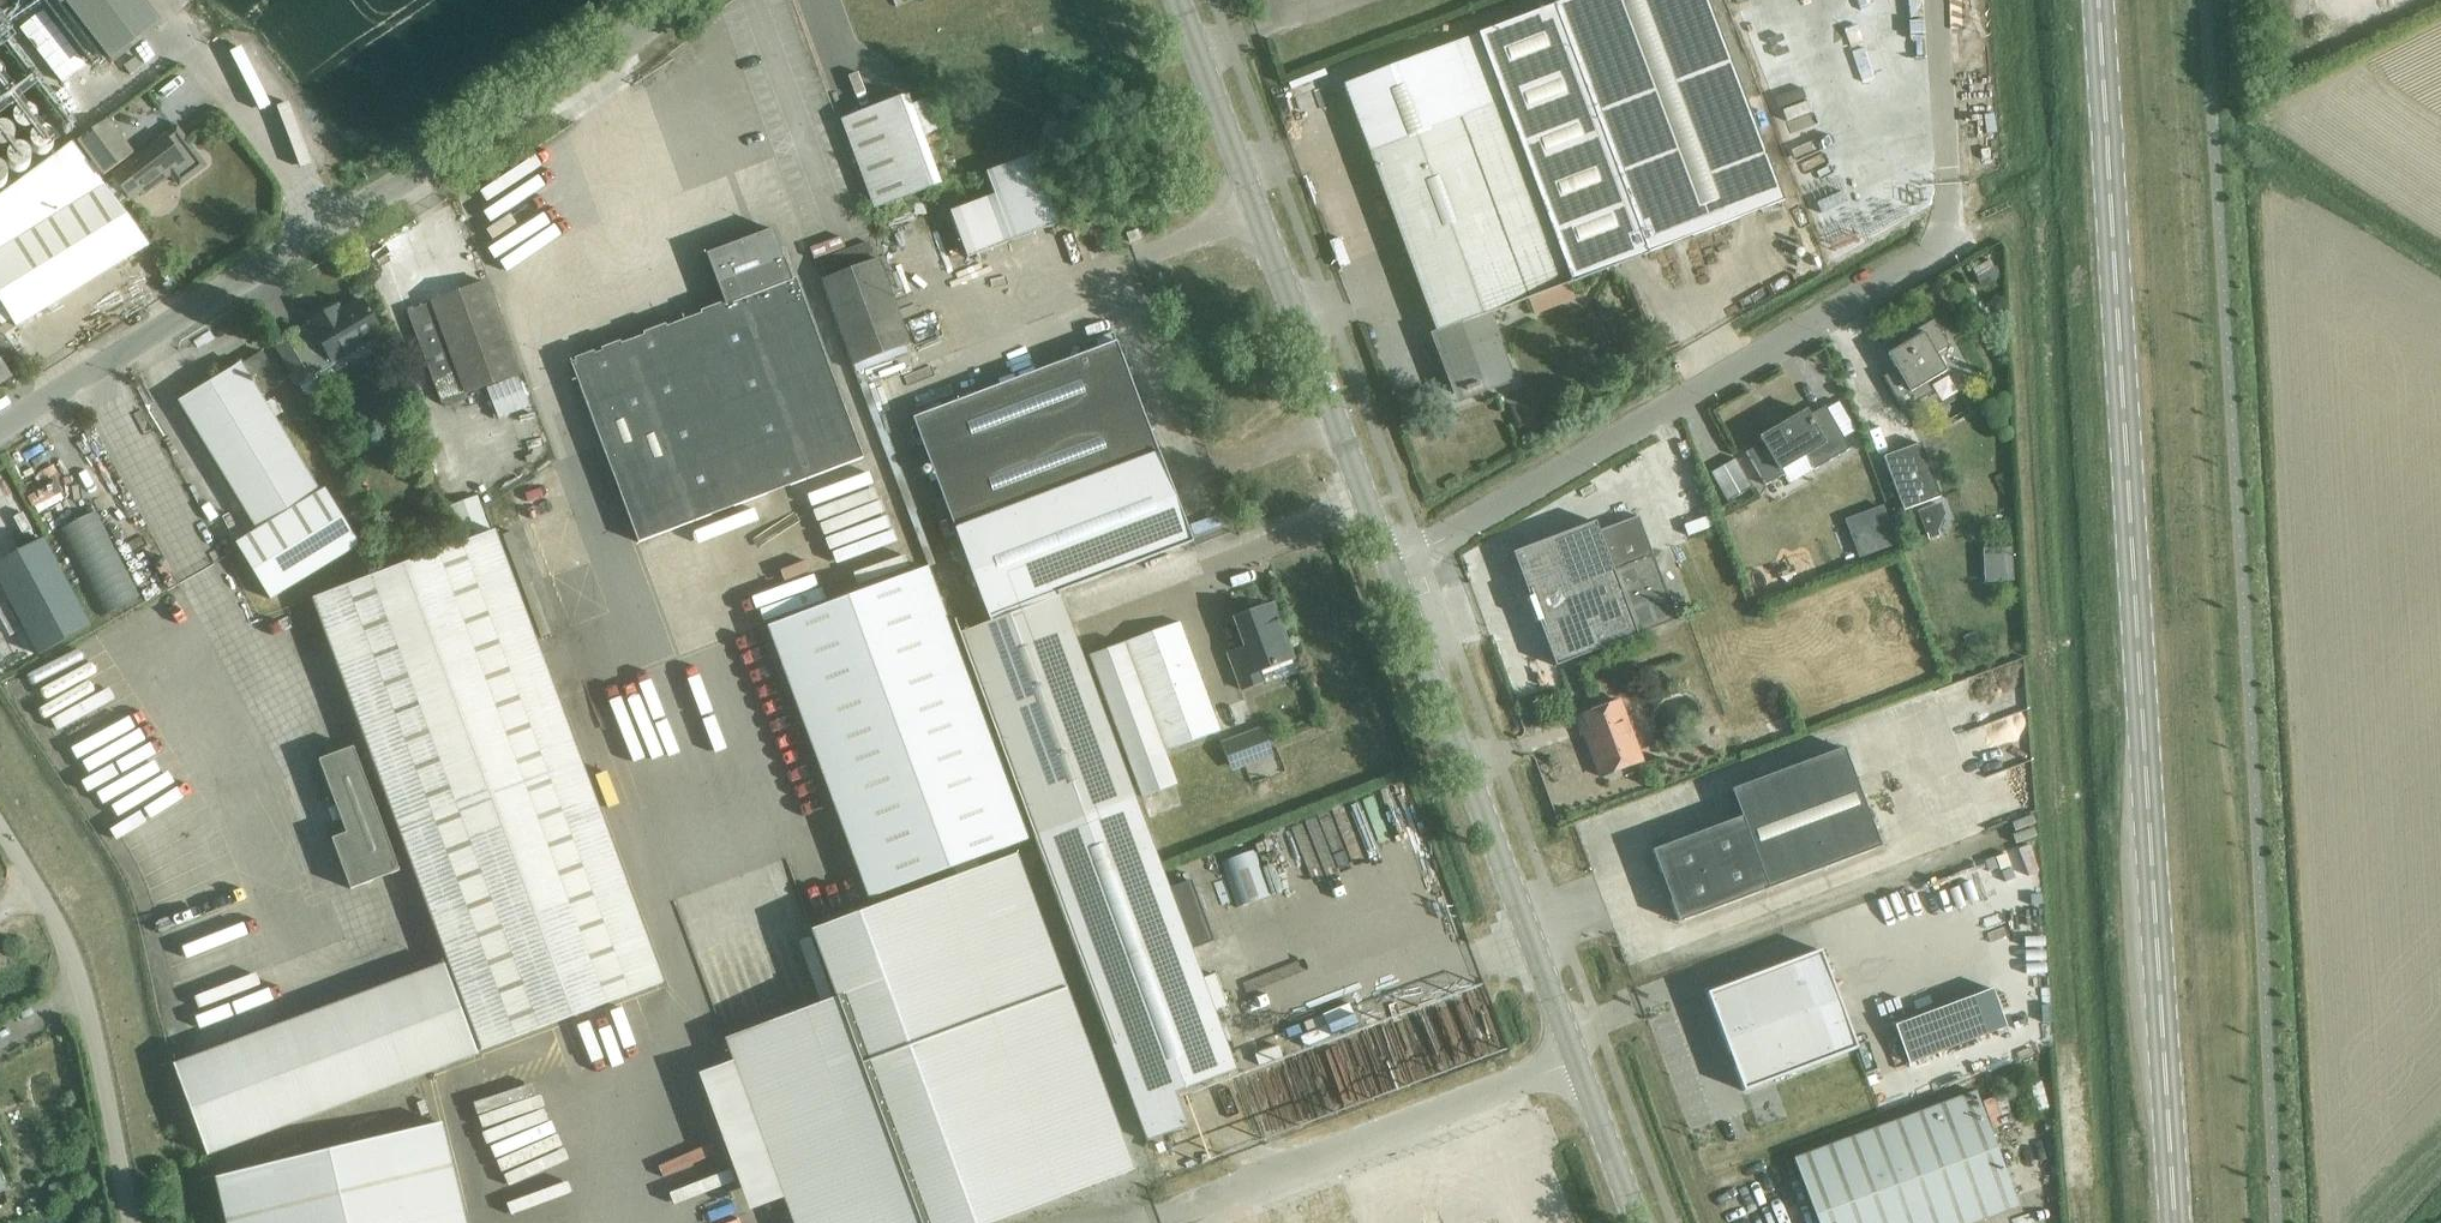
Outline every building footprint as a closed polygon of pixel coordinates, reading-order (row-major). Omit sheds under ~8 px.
[(79,21),(91,36),(103,51),(108,59),(112,63),(137,44),(160,26),(140,0),(63,0),(79,21)] [(1492,311),(1575,283),(1610,269),(1650,255),(1784,201),(1708,0),(1566,0),(1553,5),(1554,6),(1519,21),(1347,84),(1439,331),(1492,311)] [(17,92),(15,91),(14,89),(12,89),(10,88),(8,88),(6,88),(4,88),(2,89),(1,90),(0,91),(0,108),(1,109),(3,110),(4,111),(6,111),(8,111),(10,111),(12,111),(14,110),(16,108),(17,107),(18,105),(19,103),(20,101),(20,99),(19,97),(19,96),(18,94),(17,92)] [(871,209),(938,185),(906,97),(839,121),(871,209)] [(34,114),(33,113),(32,112),(30,111),(29,110),(27,110),(26,110),(24,110),(22,110),(19,111),(18,112),(17,113),(16,114),(14,116),(14,118),(13,120),(13,122),(13,123),(14,126),(16,128),(18,130),(20,132),(22,133),(25,133),(28,133),(30,132),(33,130),(34,129),(35,128),(35,127),(36,125),(36,123),(37,122),(36,120),(36,118),(35,115),(34,114)] [(77,145),(102,181),(133,157),(107,122),(77,145)] [(176,125),(112,173),(130,196),(139,189),(142,193),(168,173),(179,189),(208,167),(176,125)] [(8,131),(7,130),(5,129),(3,128),(1,128),(0,128),(0,149),(1,149),(3,149),(5,148),(7,147),(8,146),(9,144),(10,142),(11,140),(11,138),(11,136),(10,135),(9,133),(8,131)] [(50,136),(48,134),(47,133),(45,132),(43,132),(41,131),(39,131),(37,132),(35,133),(33,134),(32,135),(31,137),(30,139),(29,141),(29,143),(29,145),(30,147),(31,149),(32,150),(34,152),(36,153),(38,153),(40,153),(42,153),(44,153),(46,152),(47,151),(49,149),(50,148),(51,146),(51,144),(51,142),(51,140),(51,138),(50,136)] [(68,142),(0,193),(0,303),(11,320),(12,323),(144,242),(68,142)] [(26,152),(25,151),(24,149),(22,148),(20,148),(18,147),(16,147),(14,147),(12,148),(11,149),(9,150),(8,152),(7,154),(6,156),(6,157),(6,160),(6,161),(7,163),(8,165),(9,166),(11,168),(13,168),(15,169),(17,169),(19,169),(21,168),(23,167),(24,166),(26,164),(27,162),(27,160),(28,158),(28,156),(27,154),(26,152)] [(1057,224),(1032,156),(1009,165),(1035,233),(1057,224)] [(961,250),(1002,241),(991,193),(950,202),(961,250)] [(909,232),(884,238),(891,267),(916,261),(909,232)] [(794,282),(787,283),(769,233),(705,257),(724,309),(572,364),(637,542),(859,461),(794,282)] [(867,242),(820,260),(824,272),(872,253),(867,242)] [(1989,260),(1972,269),(1977,277),(1994,268),(1989,260)] [(853,367),(909,345),(877,263),(821,284),(853,367)] [(437,400),(514,372),(481,282),(404,310),(437,400)] [(328,385),(319,370),(380,331),(359,298),(339,310),(335,304),(306,322),(308,326),(297,334),(294,330),(272,344),(298,383),(307,397),(328,385)] [(3,325),(11,320),(0,303),(0,321),(3,325)] [(1492,311),(1439,331),(1452,367),(1447,369),(1456,393),(1493,379),(1495,384),(1513,377),(1499,339),(1502,338),(1492,311)] [(1902,409),(1932,392),(1927,383),(1946,371),(1936,354),(1950,346),(1934,319),(1903,337),(1906,342),(1888,353),(1901,376),(1888,384),(1902,409)] [(914,419),(954,524),(985,609),(979,612),(984,625),(959,634),(959,635),(1034,838),(1148,1142),(1187,1127),(1175,1094),(1236,1072),(1191,951),(1214,942),(1191,881),(1168,890),(1160,867),(1135,800),(1071,628),(1058,593),(1193,543),(1168,478),(1118,344),(1113,333),(1083,344),(1087,354),(959,402),(914,419)] [(281,384),(261,351),(177,400),(253,529),(232,541),(266,598),(355,545),(321,489),(316,492),(260,397),(281,384)] [(1880,393),(1870,399),(1884,418),(1893,412),(1880,393)] [(1850,449),(1825,406),(1809,416),(1806,410),(1760,437),(1763,442),(1746,452),(1765,485),(1782,475),(1779,471),(1806,455),(1815,470),(1850,449)] [(1884,457),(1904,511),(1941,497),(1921,444),(1884,457)] [(1736,458),(1711,472),(1728,501),(1753,487),(1736,458)] [(443,502),(451,526),(472,519),(464,495),(443,502)] [(1883,507),(1864,514),(1878,553),(1897,546),(1883,507)] [(1595,523),(1513,553),(1542,628),(1539,629),(1537,633),(1542,644),(1545,646),(1548,645),(1556,666),(1637,636),(1677,621),(1638,516),(1618,524),(1598,532),(1595,523)] [(222,526),(213,531),(220,542),(229,538),(222,526)] [(481,1048),(659,981),(491,531),(313,597),(481,1048)] [(0,568),(0,579),(41,655),(91,627),(46,543),(0,568)] [(2013,551),(1985,552),(1985,583),(2014,582),(2013,551)] [(765,626),(868,899),(1029,838),(926,566),(765,626)] [(1254,674),(1292,660),(1283,637),(1276,639),(1264,610),(1230,623),(1241,650),(1228,655),(1242,692),(1259,686),(1254,674)] [(1181,784),(1170,753),(1218,734),(1177,626),(1088,661),(1129,769),(1141,800),(1181,784)] [(1619,701),(1575,717),(1582,735),(1585,734),(1601,777),(1642,762),(1619,701)] [(1992,716),(1996,730),(2013,724),(2009,710),(1992,716)] [(1263,727),(1222,742),(1230,764),(1272,750),(1263,727)] [(351,890),(400,871),(353,748),(319,760),(346,834),(332,839),(351,890)] [(1675,842),(1652,850),(1675,912),(1679,922),(1769,889),(1881,847),(1844,749),(1732,790),(1742,817),(1702,832),(1675,842)] [(2021,775),(1993,784),(2003,811),(2030,801),(2021,775)] [(1221,863),(1237,908),(1272,896),(1256,850),(1221,863)] [(1016,855),(812,930),(837,998),(726,1039),(794,1222),(991,1222),(1133,1170),(1016,855)] [(803,908),(815,903),(803,876),(791,881),(803,908)] [(1707,993),(1744,1091),(1858,1049),(1821,950),(1707,993)] [(444,962),(175,1062),(208,1152),(478,1052),(444,962)] [(1290,979),(1280,983),(1289,1006),(1300,1002),(1290,979)] [(1272,982),(1245,993),(1260,1031),(1287,1020),(1272,982)] [(1976,996),(1894,1026),(1908,1062),(1989,1032),(1976,996)] [(1239,1061),(1264,1053),(1259,1038),(1234,1045),(1239,1061)] [(559,1064),(533,1073),(536,1082),(562,1074),(559,1064)] [(1794,1159),(1818,1222),(1971,1222),(2018,1206),(1976,1092),(1794,1159)] [(216,1178),(227,1222),(465,1222),(442,1124),(216,1178)]
